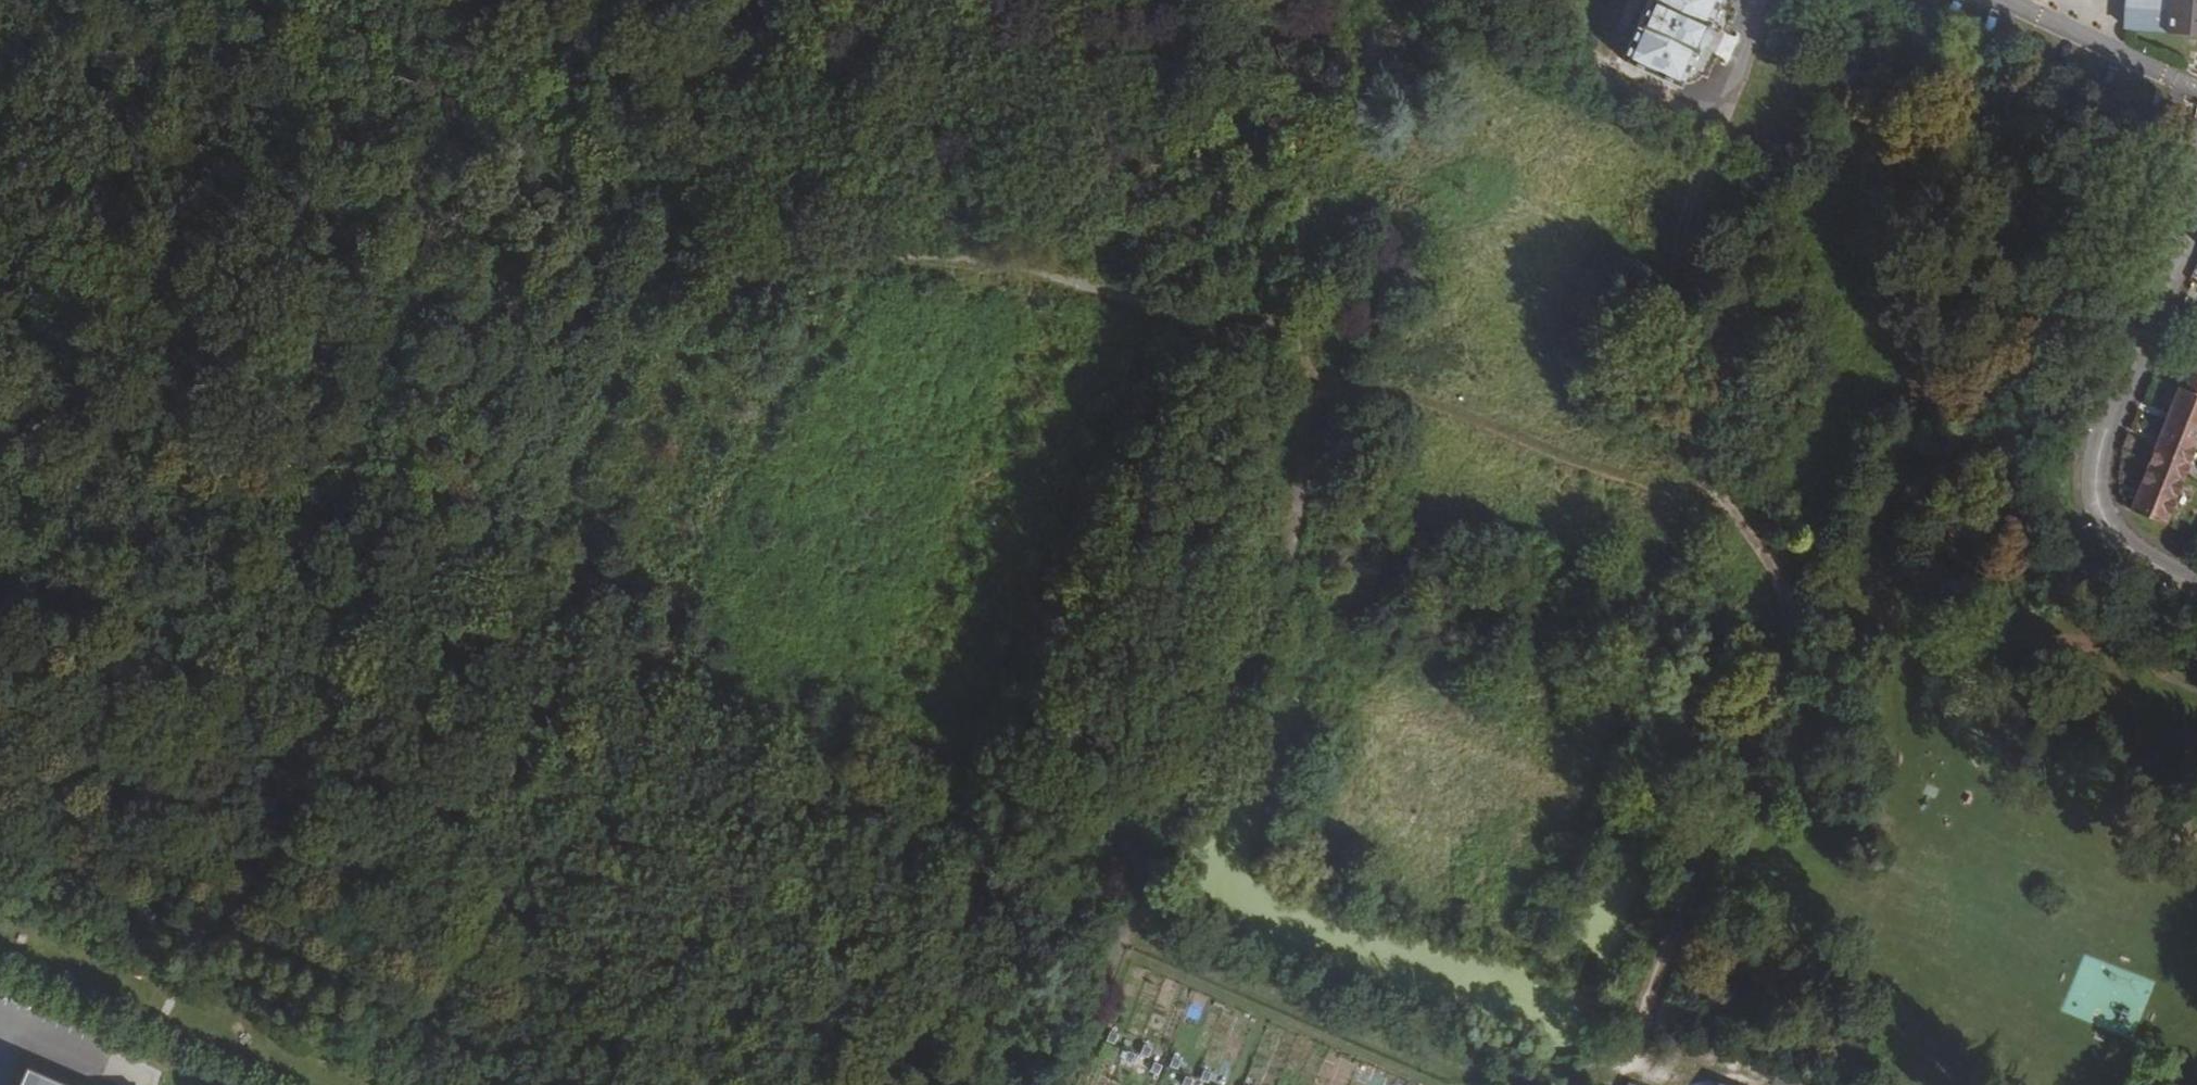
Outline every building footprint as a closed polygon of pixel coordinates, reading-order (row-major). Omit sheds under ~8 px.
[(1682,95),(1695,63),(1704,67),(1717,35),(1710,32),(1721,5),(1723,0),(1722,0),(1656,0),(1624,74),(1681,97),(1682,95)] [(2124,40),(2196,46),(2196,0),(2127,0),(2124,40)] [(687,229),(671,223),(665,236),(681,242),(687,229)] [(2196,441),(2196,338),(2126,518),(2161,532),(2196,441)] [(23,1075),(18,1084),(46,1084),(23,1075)]
